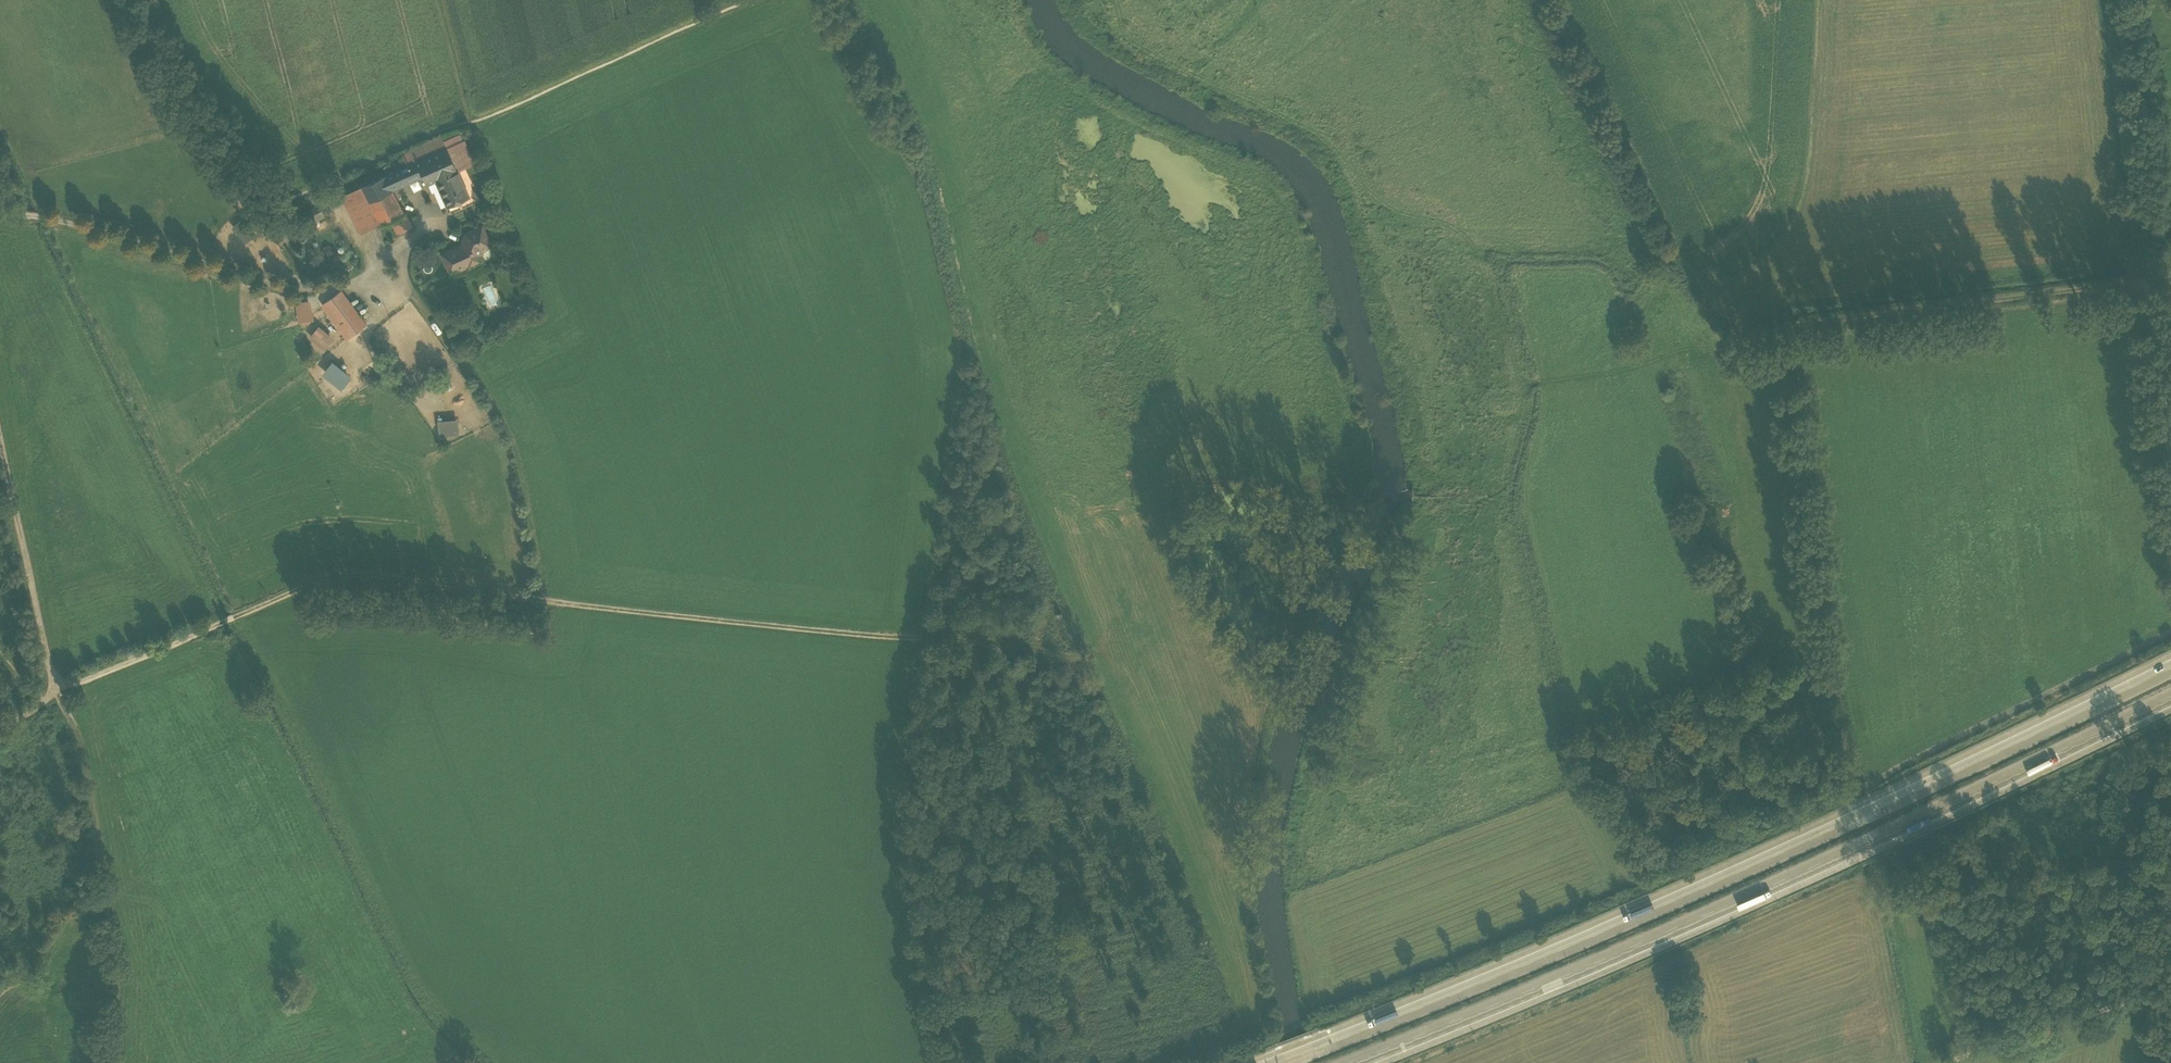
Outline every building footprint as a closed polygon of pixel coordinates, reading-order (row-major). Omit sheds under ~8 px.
[(442,134),(379,162),(385,175),(391,187),(422,173),(427,184),(436,180),(458,170),(442,134)] [(458,170),(436,180),(448,205),(469,196),(458,170)] [(385,175),(361,186),(381,224),(404,213),(391,187),(385,175)] [(381,224),(361,186),(342,196),(361,234),(381,224)] [(315,222),(325,215),(318,205),(308,212),(315,222)] [(243,220),(234,228),(246,241),(255,233),(243,220)] [(466,239),(463,244),(461,245),(460,248),(457,247),(442,253),(451,273),(468,266),(471,267),(482,262),(483,259),(481,254),(483,249),(491,245),(482,225),(466,233),(468,238),(466,239)] [(366,324),(341,290),(322,304),(347,338),(366,324)] [(313,318),(310,302),(298,304),(301,320),(313,318)] [(333,339),(319,328),(312,337),(326,348),(333,339)] [(352,376),(335,362),(326,373),(343,387),(352,376)] [(441,435),(459,434),(458,420),(440,421),(441,435)]
